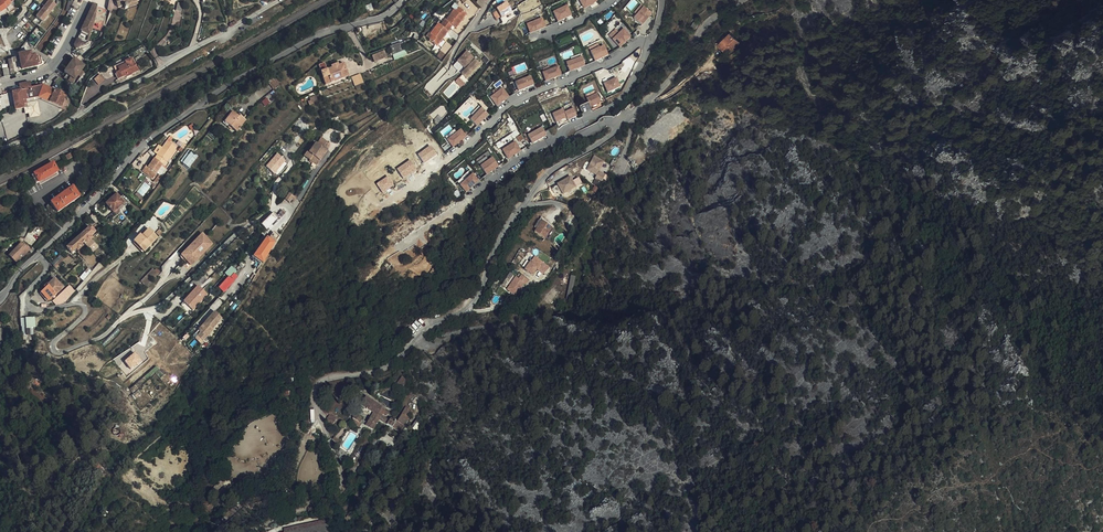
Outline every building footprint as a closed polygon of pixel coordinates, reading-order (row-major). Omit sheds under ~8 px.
[(3,9),(3,8),(8,4),(12,2),(10,0),(0,0),(0,11),(3,9)] [(36,17),(42,22),(56,5),(50,0),(49,0),(36,17)] [(128,6),(133,4),(134,7),(138,6),(137,2),(140,1),(141,0),(115,0),(118,9),(124,7),(126,10),(127,10),(129,9),(128,6)] [(487,2),(484,0),(479,0),(477,2),(483,8),(487,2)] [(584,9),(593,4),(594,5),(600,2),(599,0),(579,0),(584,9)] [(455,9),(448,19),(457,27),(468,13),(455,4),(452,8),(455,9)] [(76,49),(88,43),(94,21),(97,6),(93,5),(91,8),(75,46),(76,49)] [(502,19),(512,13),(507,5),(497,10),(502,19)] [(553,12),(558,22),(573,15),(568,5),(553,12)] [(643,6),(633,17),(642,26),(652,14),(643,6)] [(517,10),(512,13),(502,19),(501,20),(505,27),(512,23),(511,21),(513,20),(512,18),(520,14),(517,10)] [(24,17),(19,23),(22,26),(27,21),(24,17)] [(527,25),(530,33),(547,27),(543,18),(527,25)] [(446,19),(444,21),(451,27),(453,25),(457,28),(457,27),(448,19),(447,20),(446,19)] [(451,27),(444,21),(441,25),(439,23),(431,34),(433,36),(430,39),(438,45),(451,27)] [(615,28),(608,36),(621,48),(632,36),(624,28),(620,33),(615,28)] [(719,44),(729,54),(741,42),(730,32),(719,44)] [(32,34),(25,42),(33,48),(39,41),(35,38),(36,37),(32,34)] [(394,59),(406,56),(403,42),(390,45),(394,59)] [(593,62),(609,55),(605,45),(597,48),(595,42),(587,45),(593,62)] [(375,62),(387,57),(384,50),(372,55),(375,62)] [(442,50),(438,57),(441,59),(443,61),(448,54),(442,50)] [(19,57),(19,58),(22,71),(40,67),(41,67),(41,66),(40,60),(33,57),(31,57),(30,54),(19,57)] [(462,76),(467,81),(481,66),(467,54),(454,68),(457,71),(462,67),(467,71),(462,76)] [(582,54),(571,57),(572,61),(567,62),(569,70),(585,67),(582,54)] [(67,55),(62,64),(67,67),(73,58),(67,55)] [(71,83),(77,74),(80,70),(84,64),(74,59),(65,72),(68,74),(65,79),(71,83)] [(133,61),(126,64),(127,66),(116,71),(117,75),(120,80),(127,77),(131,75),(132,76),(139,73),(137,68),(136,68),(133,61)] [(559,66),(543,72),(546,81),(562,74),(559,66)] [(324,91),(347,82),(342,70),(336,72),(335,70),(329,72),(329,74),(319,78),(324,91)] [(105,79),(100,74),(95,79),(99,84),(105,79)] [(518,91),(534,87),(531,77),(515,81),(518,91)] [(617,77),(604,84),(608,93),(621,86),(617,77)] [(64,88),(65,87),(63,83),(61,79),(60,78),(55,81),(56,83),(53,89),(55,89),(56,89),(62,90),(64,88)] [(354,90),(363,87),(361,80),(352,84),(354,90)] [(466,85),(460,80),(457,83),(463,88),(466,85)] [(65,94),(54,90),(44,87),(31,89),(30,84),(29,84),(19,86),(20,92),(11,94),(14,112),(25,109),(26,109),(25,106),(27,106),(27,105),(35,103),(36,100),(39,99),(62,107),(61,109),(67,111),(71,102),(66,100),(66,98),(64,97),(65,94)] [(272,99),(279,93),(271,85),(264,91),(272,99)] [(450,86),(444,92),(452,99),(458,92),(450,86)] [(490,98),(497,107),(510,97),(503,88),(490,98)] [(597,89),(585,96),(594,111),(605,104),(597,89)] [(307,102),(309,105),(319,101),(317,96),(314,98),(312,98),(307,100),(307,102)] [(277,106),(272,99),(258,111),(263,118),(277,106)] [(40,116),(36,100),(35,103),(27,105),(27,106),(25,106),(26,109),(25,109),(26,115),(31,114),(31,118),(40,116)] [(580,106),(582,111),(591,107),(588,102),(580,106)] [(552,113),(556,122),(567,118),(568,121),(577,117),(572,104),(552,113)] [(478,126),(489,114),(482,108),(471,120),(478,126)] [(221,132),(232,140),(241,128),(235,123),(234,125),(229,122),(221,132)] [(528,135),(532,144),(547,136),(543,127),(528,135)] [(455,130),(445,137),(447,139),(456,132),(455,130)] [(447,139),(452,147),(467,138),(462,130),(447,139)] [(316,144),(323,149),(326,145),(319,140),(316,144)] [(508,160),(522,150),(516,141),(502,150),(508,160)] [(220,147),(224,150),(229,145),(225,142),(220,147)] [(312,157),(307,162),(315,169),(327,152),(323,149),(316,144),(315,147),(313,146),(308,154),(312,157)] [(302,158),(307,162),(312,157),(308,154),(313,146),(312,145),(302,158)] [(159,157),(155,161),(164,170),(173,157),(164,150),(159,157)] [(480,165),(492,157),(489,152),(476,160),(480,165)] [(277,153),(266,166),(275,174),(286,160),(277,153)] [(593,156),(587,170),(597,175),(593,182),(597,184),(599,179),(604,181),(613,160),(612,160),(611,164),(593,156)] [(487,175),(500,166),(493,157),(480,166),(487,175)] [(177,170),(179,172),(188,161),(185,158),(177,170)] [(55,161),(55,160),(33,172),(34,173),(32,174),(36,183),(39,182),(58,171),(60,170),(55,161)] [(155,161),(154,163),(151,168),(150,167),(147,172),(144,176),(142,175),(139,179),(149,186),(155,178),(159,173),(160,174),(164,170),(155,161)] [(188,161),(179,172),(185,176),(194,165),(188,161)] [(58,171),(39,182),(41,184),(59,174),(58,171)] [(163,177),(160,174),(159,173),(155,178),(160,181),(163,177)] [(460,185),(466,192),(480,181),(474,173),(460,185)] [(583,184),(579,177),(573,180),(571,176),(557,183),(563,194),(583,184)] [(158,184),(155,182),(150,190),(153,191),(158,184)] [(55,213),(58,211),(80,194),(73,185),(49,202),(50,204),(49,205),(49,206),(48,207),(55,213)] [(281,199),(289,205),(294,199),(289,195),(288,195),(286,193),(281,199)] [(121,211),(113,203),(103,212),(111,220),(121,211)] [(272,215),(263,222),(258,227),(262,231),(258,237),(261,239),(264,234),(278,222),(283,216),(280,213),(276,218),(272,215)] [(540,219),(534,229),(536,231),(541,222),(552,229),(553,227),(540,219)] [(92,221),(87,226),(92,232),(97,227),(92,221)] [(536,231),(534,234),(544,240),(552,229),(541,222),(536,231)] [(157,239),(148,230),(141,238),(138,236),(132,243),(143,254),(157,239)] [(211,242),(201,233),(191,245),(181,255),(181,256),(188,262),(191,262),(196,257),(197,258),(208,247),(207,245),(211,242)] [(87,235),(76,245),(80,250),(83,248),(84,250),(89,246),(87,244),(92,240),(87,235)] [(266,243),(272,246),(277,238),(272,235),(266,243)] [(41,243),(35,240),(31,244),(35,248),(36,248),(41,243)] [(251,259),(260,265),(272,246),(266,243),(264,241),(251,259)] [(80,250),(76,245),(64,255),(69,261),(73,257),(75,259),(79,254),(77,252),(80,250)] [(8,259),(13,263),(23,253),(25,251),(24,249),(20,246),(8,259)] [(13,263),(10,266),(16,271),(30,257),(27,254),(25,255),(23,253),(13,263)] [(533,276),(538,269),(545,274),(550,266),(535,256),(525,270),(533,276)] [(140,283),(146,288),(158,275),(153,271),(152,270),(140,283)] [(508,289),(515,275),(520,278),(521,274),(517,272),(516,275),(510,272),(502,286),(508,289)] [(216,290),(221,294),(235,279),(233,277),(232,277),(229,275),(216,290)] [(520,279),(515,276),(507,291),(518,297),(528,279),(522,275),(520,279)] [(571,280),(568,279),(563,302),(565,303),(571,280)] [(48,302),(62,290),(53,280),(48,285),(49,286),(40,293),(48,302)] [(183,302),(194,310),(208,294),(197,285),(183,302)] [(74,292),(69,287),(59,296),(65,303),(74,292)] [(203,327),(193,338),(196,340),(200,345),(207,337),(207,336),(210,332),(216,326),(215,325),(219,321),(213,315),(203,326),(203,327)] [(33,319),(26,320),(28,341),(32,340),(32,337),(34,336),(33,319)] [(383,412),(364,400),(360,405),(356,412),(369,419),(365,425),(359,422),(360,420),(353,416),(351,421),(360,426),(371,432),(377,422),(398,434),(402,429),(399,427),(395,425),(390,421),(388,423),(380,418),(381,416),(383,412)] [(401,424),(404,425),(407,420),(404,418),(400,416),(398,421),(401,424)] [(333,421),(327,418),(324,423),(330,426),(333,421)] [(351,421),(348,424),(357,430),(360,426),(351,421)] [(234,525),(230,520),(216,530),(217,531),(225,531),(234,525)] [(336,520),(329,521),(330,523),(296,531),(339,531),(336,520)]
